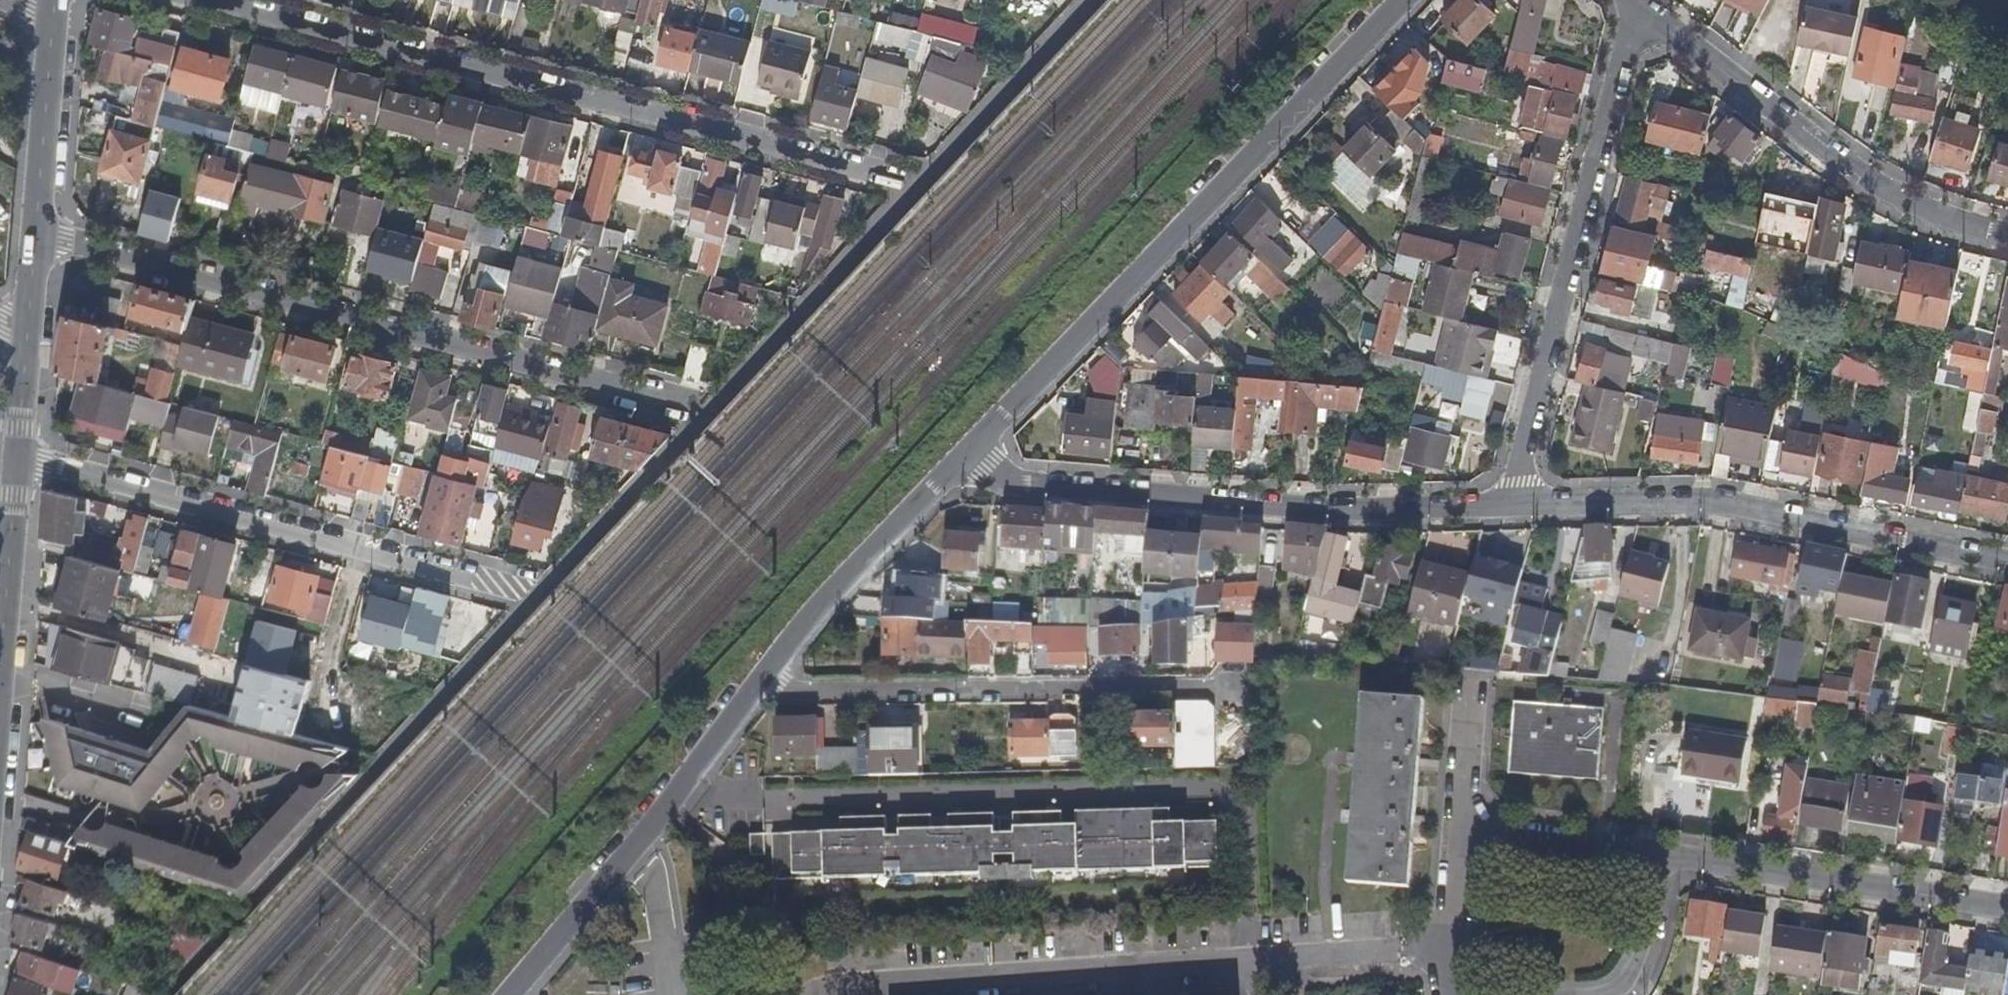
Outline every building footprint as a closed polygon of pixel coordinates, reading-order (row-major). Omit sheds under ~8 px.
[(474,9),(504,17),(508,0),(476,0),(474,9)] [(625,11),(628,0),(585,0),(585,1),(625,11)] [(636,20),(656,25),(663,0),(641,0),(636,20)] [(1476,0),(1463,0),(1443,19),(1467,42),(1493,18),(1476,0)] [(1511,52),(1529,57),(1544,0),(1524,0),(1511,52)] [(1759,16),(1767,0),(1729,0),(1759,16)] [(1795,46),(1849,65),(1858,24),(1803,7),(1800,23),(1795,46)] [(90,44),(107,48),(128,53),(134,29),(137,19),(99,8),(90,44)] [(1855,77),(1895,86),(1907,36),(1867,27),(1855,77)] [(178,41),(176,50),(184,52),(175,87),(220,99),(229,64),(215,60),(215,57),(196,52),(196,54),(188,52),(195,31),(182,28),(178,41)] [(134,29),(128,53),(156,61),(162,37),(134,29)] [(907,55),(925,60),(927,54),(931,35),(917,31),(913,30),(907,55)] [(622,63),(629,34),(617,31),(611,60),(622,63)] [(700,31),(690,71),(741,84),(751,44),(700,31)] [(156,61),(171,65),(176,50),(178,41),(162,37),(156,61)] [(657,64),(674,68),(681,43),(665,38),(657,64)] [(254,45),(244,85),(283,95),(293,55),(254,45)] [(770,89),(799,97),(810,55),(768,45),(757,86),(770,89)] [(149,81),(137,122),(154,126),(161,103),(171,65),(156,61),(128,53),(107,48),(98,81),(118,86),(121,74),(149,81)] [(1411,51),(1372,91),(1392,110),(1403,121),(1419,104),(1415,99),(1420,94),(1422,79),(1428,66),(1411,51)] [(1529,57),(1511,52),(1505,76),(1523,80),(1529,57)] [(937,54),(934,63),(954,71),(950,84),(957,86),(965,63),(937,54)] [(337,67),(293,55),(283,95),(303,100),(308,80),(331,86),(337,67)] [(857,92),(856,96),(897,106),(906,71),(865,60),(857,92)] [(1485,71),(1446,62),(1441,83),(1480,93),(1485,71)] [(934,63),(924,91),(965,108),(980,69),(965,63),(957,86),(950,84),(954,71),(934,63)] [(1541,63),(1539,71),(1552,74),(1554,67),(1541,63)] [(825,66),(811,119),(847,129),(856,96),(857,92),(837,86),(842,70),(825,66)] [(1532,77),(1530,82),(1580,95),(1585,76),(1554,67),(1552,74),(1539,71),(1537,78),(1532,77)] [(385,80),(343,69),(332,111),(348,116),(353,96),(379,102),(385,80)] [(1585,76),(1580,95),(1587,97),(1592,78),(1585,76)] [(1932,123),(1938,101),(1914,96),(1915,83),(1901,80),(1893,113),(1932,123)] [(1520,127),(1545,133),(1565,138),(1575,99),(1530,88),(1520,127)] [(798,100),(799,97),(770,89),(769,93),(798,100)] [(439,141),(448,107),(408,96),(399,130),(439,141)] [(476,140),(484,106),(458,100),(445,146),(457,149),(458,145),(467,147),(464,159),(471,160),(476,140)] [(1730,117),(1733,114),(1715,100),(1710,118),(1707,129),(1717,136),(1707,149),(1728,164),(1735,154),(1745,161),(1760,140),(1730,117)] [(260,104),(256,103),(246,101),(239,130),(253,134),(260,104)] [(161,103),(154,126),(209,140),(228,146),(235,122),(161,103)] [(533,119),(484,106),(476,140),(524,152),(533,119)] [(1701,156),(1707,129),(1710,118),(1658,106),(1649,144),(1701,156)] [(1403,121),(1392,110),(1381,122),(1422,159),(1425,142),(1403,121)] [(154,126),(137,122),(114,115),(99,171),(139,184),(154,126)] [(524,152),(523,154),(562,164),(572,129),(533,119),(524,152)] [(1943,122),(1931,160),(1965,172),(1977,134),(1943,122)] [(1394,153),(1368,128),(1344,153),(1370,178),(1394,153)] [(1422,159),(1430,161),(1436,137),(1428,135),(1425,142),(1422,159)] [(291,157),(293,140),(274,138),(272,156),(291,157)] [(1519,179),(1550,188),(1561,144),(1541,139),(1535,164),(1523,161),(1519,179)] [(228,146),(209,140),(206,152),(213,154),(202,192),(231,200),(242,162),(251,164),(254,154),(228,146)] [(408,144),(403,142),(400,153),(405,154),(408,144)] [(263,145),(261,155),(267,157),(270,147),(263,145)] [(1997,147),(1988,183),(2007,189),(2007,150),(1997,147)] [(696,198),(702,172),(676,165),(679,156),(658,151),(656,157),(633,151),(628,172),(644,176),(643,183),(649,185),(649,187),(681,195),(696,198)] [(727,235),(739,188),(718,183),(724,162),(708,158),(694,216),(709,220),(707,229),(727,235)] [(1430,161),(1422,159),(1406,221),(1420,225),(1437,163),(1430,161)] [(295,176),(251,164),(238,212),(254,217),(256,206),(284,214),(295,176)] [(737,215),(753,218),(762,179),(747,175),(737,215)] [(331,223),(340,188),(297,176),(282,230),(298,234),(303,215),(331,223)] [(578,177),(574,194),(584,197),(588,179),(578,177)] [(429,182),(424,198),(436,202),(458,207),(463,191),(429,182)] [(1662,213),(1668,189),(1653,186),(1652,189),(1627,183),(1617,223),(1642,229),(1647,209),(1662,213)] [(1540,227),(1548,194),(1509,185),(1501,217),(1540,227)] [(1691,195),(1725,203),(1728,193),(1693,185),(1691,195)] [(152,188),(139,231),(169,239),(181,196),(152,188)] [(384,201),(340,188),(331,223),(374,236),(384,201)] [(574,194),(571,207),(568,218),(577,220),(584,197),(574,194)] [(675,221),(688,225),(696,198),(681,195),(675,221)] [(775,203),(775,202),(761,198),(748,247),(762,250),(775,203)] [(842,200),(827,198),(816,241),(830,245),(842,200)] [(818,215),(819,207),(792,199),(790,207),(818,215)] [(1276,216),(1260,200),(1232,230),(1277,272),(1288,260),(1266,238),(1275,227),(1271,222),(1276,216)] [(458,207),(436,202),(426,238),(471,250),(473,242),(481,213),(458,207)] [(791,254),(806,258),(818,215),(790,207),(775,202),(775,203),(762,250),(758,269),(786,275),(791,254)] [(1770,232),(1800,238),(1805,208),(1776,202),(1770,232)] [(1843,207),(1819,202),(1808,256),(1832,261),(1833,253),(1835,244),(1843,207)] [(556,204),(548,232),(563,236),(568,218),(571,207),(556,204)] [(254,217),(281,224),(284,214),(256,206),(254,217)] [(505,220),(481,213),(473,242),(498,248),(505,220)] [(568,218),(563,236),(601,246),(606,228),(577,220),(568,218)] [(1659,227),(1656,237),(1675,242),(1678,229),(1664,225),(1659,227)] [(379,227),(368,268),(395,276),(394,280),(413,285),(418,265),(425,240),(379,227)] [(1656,237),(1616,227),(1603,276),(1660,290),(1665,272),(1648,268),(1656,237)] [(1342,228),(1317,254),(1343,279),(1368,253),(1342,228)] [(1252,255),(1229,234),(1201,265),(1202,266),(1223,286),(1252,255)] [(1402,236),(1397,256),(1437,266),(1474,275),(1493,280),(1495,274),(1518,281),(1530,241),(1504,234),(1498,254),(1476,248),(1474,255),(1402,236)] [(726,238),(722,252),(736,255),(740,241),(726,238)] [(1843,246),(1835,244),(1833,253),(1842,253),(1843,246)] [(1901,294),(1907,265),(1908,255),(1898,252),(1898,250),(1881,246),(1881,249),(1862,245),(1856,270),(1854,285),(1901,294)] [(1743,279),(1747,261),(1710,251),(1706,268),(1743,279)] [(519,257),(507,305),(537,314),(550,265),(519,257)] [(1288,287),(1259,260),(1246,274),(1275,301),(1288,287)] [(413,285),(411,290),(442,298),(449,274),(418,265),(413,285)] [(537,314),(550,317),(554,305),(563,269),(550,265),(537,314)] [(1945,328),(1957,274),(1907,265),(1901,294),(1897,319),(1945,328)] [(1223,286),(1202,266),(1172,297),(1200,324),(1228,292),(1223,286)] [(1474,275),(1437,266),(1425,314),(1445,319),(1461,324),(1474,275)] [(1828,272),(1805,267),(1803,281),(1826,286),(1828,272)] [(1851,295),(1854,285),(1856,270),(1844,268),(1839,292),(1851,295)] [(710,276),(701,312),(749,326),(759,289),(753,288),(717,277),(710,276)] [(2004,280),(1991,352),(1985,383),(1997,386),(2004,350),(2007,351),(2007,281),(2004,280)] [(462,320),(496,329),(505,295),(497,293),(500,284),(484,281),(478,305),(468,301),(462,320)] [(607,295),(598,332),(643,344),(645,338),(658,341),(666,307),(629,297),(620,294),(622,283),(612,281),(607,295)] [(1412,286),(1391,281),(1384,305),(1402,309),(1405,309),(1412,286)] [(1597,303),(1607,306),(1614,307),(1613,313),(1628,317),(1635,291),(1602,282),(1597,303)] [(631,285),(622,283),(620,294),(629,297),(631,285)] [(194,300),(142,286),(134,315),(186,328),(189,318),(194,300)] [(571,343),(593,348),(598,332),(607,295),(576,286),(573,298),(580,300),(588,303),(585,314),(577,312),(554,305),(550,317),(545,336),(566,341),(571,343)] [(1788,298),(1747,287),(1744,309),(1782,326),(1788,298)] [(1631,314),(1646,317),(1651,294),(1636,291),(1631,314)] [(101,295),(95,322),(111,327),(118,300),(101,295)] [(580,300),(577,312),(585,314),(588,303),(580,300)] [(1215,354),(1161,302),(1148,316),(1152,320),(1156,323),(1148,330),(1134,344),(1151,362),(1175,338),(1200,365),(1215,354)] [(1402,309),(1384,305),(1381,313),(1381,316),(1375,340),(1372,352),(1390,357),(1393,342),(1389,340),(1392,326),(1398,328),(1402,309)] [(1375,340),(1381,316),(1367,313),(1361,337),(1375,340)] [(65,314),(61,344),(103,355),(106,331),(115,332),(116,328),(111,327),(95,322),(65,314)] [(189,318),(186,328),(184,337),(182,346),(178,363),(221,374),(233,330),(189,318)] [(1493,352),(1498,334),(1461,324),(1445,319),(1431,367),(1469,378),(1479,380),(1486,351),(1493,352)] [(1156,323),(1152,320),(1144,327),(1148,330),(1156,323)] [(1673,345),(1582,322),(1579,333),(1600,339),(1606,335),(1612,337),(1615,349),(1623,351),(1617,374),(1608,372),(1609,367),(1601,364),(1604,352),(1587,348),(1578,383),(1588,386),(1622,394),(1627,377),(1632,379),(1639,349),(1651,352),(1650,359),(1670,364),(1673,345)] [(233,330),(221,374),(242,381),(253,336),(233,330)] [(278,332),(271,356),(286,360),(285,367),(298,371),(309,374),(326,378),(335,348),(278,332)] [(154,368),(175,374),(178,363),(182,346),(166,341),(138,334),(135,344),(159,349),(154,368)] [(166,341),(182,346),(184,337),(168,334),(166,341)] [(645,338),(643,344),(656,348),(658,341),(645,338)] [(61,344),(56,373),(81,379),(138,394),(168,402),(175,374),(154,368),(151,382),(121,374),(119,382),(100,377),(103,355),(61,344)] [(1985,383),(1991,352),(1952,344),(1948,365),(1975,370),(1971,389),(1983,392),(1985,383)] [(1686,349),(1673,345),(1670,364),(1667,374),(1679,377),(1686,349)] [(1372,352),(1369,363),(1421,377),(1424,366),(1390,357),(1372,352)] [(346,389),(386,400),(396,364),(356,353),(346,389)] [(689,354),(681,379),(699,383),(705,359),(689,354)] [(1881,391),(1885,376),(1839,355),(1836,372),(1881,391)] [(1730,386),(1735,363),(1718,359),(1712,383),(1730,386)] [(1442,396),(1462,402),(1469,378),(1431,367),(1424,366),(1421,377),(1420,383),(1444,389),(1442,396)] [(307,379),(309,374),(298,371),(297,377),(307,379)] [(411,419),(451,429),(458,401),(444,397),(448,379),(422,372),(411,419)] [(1209,374),(1191,374),(1191,394),(1208,394),(1209,374)] [(1963,380),(1936,375),(1933,386),(1965,392),(1963,380)] [(1998,393),(2007,395),(2007,376),(2002,375),(1998,393)] [(1299,383),(1238,378),(1237,396),(1248,397),(1257,397),(1283,399),(1282,408),(1280,433),(1293,435),(1293,433),(1299,383)] [(1482,423),(1493,384),(1479,380),(1469,378),(1462,402),(1459,417),(1482,423)] [(74,412),(130,426),(138,394),(81,379),(74,412)] [(1195,412),(1196,395),(1175,394),(1175,390),(1159,389),(1159,383),(1128,380),(1124,429),(1156,431),(1157,423),(1193,425),(1195,412)] [(1357,412),(1363,389),(1327,386),(1299,383),(1293,433),(1314,434),(1318,408),(1357,412)] [(473,431),(498,438),(502,422),(498,421),(507,391),(486,385),(473,431)] [(1622,394),(1588,386),(1572,444),(1609,453),(1626,395),(1622,394)] [(1653,401),(1660,403),(1662,396),(1655,394),(1653,401)] [(1237,396),(1236,404),(1248,404),(1248,397),(1237,396)] [(1256,406),(1282,408),(1283,399),(1257,397),(1256,406)] [(1637,397),(1635,417),(1649,419),(1652,399),(1637,397)] [(135,417),(166,425),(168,417),(171,406),(139,398),(135,417)] [(1728,399),(1719,451),(1733,454),(1747,457),(1746,462),(1764,466),(1769,441),(1775,412),(1776,408),(1728,399)] [(1085,420),(1064,418),(1061,453),(1111,458),(1116,404),(1088,402),(1085,420)] [(560,404),(546,454),(567,459),(569,450),(577,423),(580,409),(560,404)] [(1233,449),(1233,453),(1248,454),(1250,427),(1247,427),(1248,404),(1236,404),(1235,413),(1233,449)] [(182,420),(168,417),(166,425),(160,447),(191,455),(192,450),(211,455),(221,416),(186,407),(182,420)] [(495,445),(541,459),(552,416),(520,408),(519,412),(505,408),(502,422),(498,438),(495,445)] [(1979,409),(1967,471),(1975,472),(1977,465),(1975,464),(1977,455),(1985,456),(1993,412),(1979,409)] [(1235,413),(1195,412),(1193,425),(1192,447),(1233,449),(1235,413)] [(1791,416),(1775,412),(1769,441),(1785,443),(1788,430),(1790,418),(1791,416)] [(591,455),(618,463),(621,455),(630,427),(612,422),(613,417),(607,416),(606,419),(601,418),(591,455)] [(1409,429),(1413,430),(1430,435),(1430,422),(1412,417),(1409,429)] [(1790,418),(1788,430),(1822,437),(1825,425),(1790,418)] [(257,455),(247,490),(267,495),(283,433),(236,420),(228,447),(257,455)] [(584,425),(577,423),(569,450),(577,452),(584,425)] [(1661,424),(1653,456),(1699,465),(1703,444),(1700,444),(1702,433),(1661,424)] [(314,427),(310,440),(323,444),(327,430),(314,427)] [(398,448),(402,433),(380,427),(376,442),(398,448)] [(618,463),(640,469),(670,438),(630,427),(621,455),(618,463)] [(476,485),(484,487),(489,470),(468,465),(469,462),(461,460),(468,433),(451,429),(438,474),(439,475),(476,485)] [(323,444),(331,445),(344,449),(346,440),(340,438),(341,434),(327,430),(323,444)] [(1441,463),(1447,465),(1454,437),(1449,436),(1447,440),(1430,435),(1413,430),(1406,461),(1439,469),(1441,463)] [(1764,466),(1763,471),(1778,474),(1780,470),(1813,476),(1822,437),(1788,430),(1785,443),(1769,441),(1764,466)] [(1454,437),(1447,465),(1451,465),(1457,438),(1454,437)] [(1818,475),(1860,483),(1867,446),(1824,437),(1818,475)] [(1381,468),(1398,472),(1404,449),(1371,440),(1369,447),(1352,443),(1347,464),(1380,472),(1381,468)] [(292,472),(308,476),(315,444),(303,441),(301,449),(298,448),(292,472)] [(331,445),(322,486),(358,496),(361,488),(395,496),(404,466),(344,449),(331,445)] [(1909,481),(1888,476),(1894,449),(1872,445),(1863,493),(1905,501),(1909,481)] [(546,454),(541,472),(556,476),(572,480),(575,471),(564,468),(567,459),(546,454)] [(420,496),(427,469),(406,463),(399,491),(420,496)] [(1915,504),(1959,513),(1959,510),(1966,478),(1935,472),(1933,483),(1919,481),(1915,504)] [(460,543),(476,485),(439,475),(423,532),(460,543)] [(1959,510),(2004,520),(2007,495),(2007,487),(1966,478),(1959,510)] [(524,498),(512,540),(539,548),(543,544),(545,533),(552,535),(564,491),(532,483),(524,498)] [(358,496),(358,498),(367,500),(382,504),(383,502),(393,505),(395,496),(361,488),(358,496)] [(78,499),(44,491),(40,543),(73,553),(75,531),(83,532),(84,511),(77,510),(78,499)] [(358,498),(353,519),(362,521),(367,500),(358,498)] [(382,504),(376,525),(387,528),(393,505),(383,502),(382,504)] [(1090,535),(1089,511),(1049,507),(1048,513),(1045,555),(1051,555),(1054,532),(1090,535)] [(1037,571),(1043,572),(1045,555),(1048,513),(1004,510),(1000,549),(1039,552),(1037,571)] [(1097,535),(1099,512),(1089,511),(1090,535),(1097,535)] [(1146,533),(1148,516),(1099,512),(1097,535),(1146,540),(1146,533)] [(86,559),(117,568),(135,573),(149,519),(136,515),(134,523),(128,522),(124,539),(122,538),(118,552),(108,549),(111,539),(93,534),(86,559)] [(1216,554),(1260,559),(1261,525),(1203,520),(1201,537),(1201,546),(1216,547),(1216,554)] [(1326,530),(1285,527),(1283,548),(1295,549),(1305,551),(1304,560),(1294,558),(1289,583),(1311,585),(1319,564),(1326,535),(1326,530)] [(1587,537),(1582,536),(1578,555),(1572,581),(1608,581),(1611,550),(1615,550),(1614,544),(1610,544),(1609,529),(1588,529),(1587,537)] [(196,563),(203,535),(184,530),(176,558),(196,563)] [(1200,558),(1201,546),(1201,537),(1146,533),(1146,540),(1143,573),(1198,576),(1200,558)] [(943,568),(976,570),(979,536),(946,534),(943,568)] [(240,545),(203,535),(196,563),(194,571),(209,576),(206,588),(220,592),(223,580),(230,582),(240,545)] [(1329,537),(1326,535),(1319,564),(1311,585),(1305,607),(1356,620),(1360,608),(1362,599),(1336,591),(1350,543),(1329,537)] [(1788,596),(1796,556),(1738,545),(1732,577),(1782,587),(1781,594),(1788,596)] [(1847,555),(1807,547),(1798,592),(1823,598),(1825,592),(1839,595),(1842,578),(1847,555)] [(1362,599),(1360,608),(1383,613),(1391,585),(1397,587),(1400,579),(1407,580),(1412,561),(1405,559),(1406,554),(1384,548),(1376,579),(1368,577),(1362,599)] [(1305,551),(1295,549),(1294,558),(1304,560),(1305,551)] [(70,554),(57,607),(105,620),(117,568),(86,559),(70,554)] [(1631,554),(1620,598),(1659,608),(1669,567),(1647,562),(1648,558),(1631,554)] [(1523,569),(1476,556),(1470,580),(1465,599),(1512,611),(1523,569)] [(176,558),(170,582),(190,587),(192,578),(194,571),(196,563),(176,558)] [(1257,603),(1258,584),(1222,587),(1221,591),(1210,589),(1213,559),(1200,558),(1198,576),(1197,589),(1195,608),(1219,610),(1219,616),(1255,613),(1257,603)] [(322,625),(330,597),(313,592),(317,577),(276,566),(268,600),(305,610),(302,620),(311,622),(322,625)] [(1470,580),(1422,567),(1410,616),(1457,629),(1465,599),(1470,580)] [(1273,569),(1260,568),(1258,584),(1257,603),(1269,604),(1273,569)] [(268,577),(252,572),(244,603),(260,608),(268,577)] [(190,587),(203,591),(206,582),(192,578),(190,587)] [(1839,595),(1837,600),(1834,619),(1883,631),(1892,588),(1842,578),(1839,595)] [(1919,627),(1926,585),(1896,578),(1886,621),(1919,627)] [(977,605),(979,581),(967,580),(965,604),(977,605)] [(882,606),(883,624),(939,624),(941,583),(895,583),(895,605),(882,606)] [(1195,608),(1197,589),(1165,591),(1161,622),(1186,619),(1194,618),(1195,608)] [(231,599),(206,592),(192,644),(217,651),(231,599)] [(351,633),(400,647),(406,622),(381,615),(382,612),(330,597),(322,625),(351,633)] [(1091,597),(1089,618),(1088,632),(1101,630),(1137,625),(1141,600),(1091,597)] [(1786,604),(1785,612),(1783,623),(1796,626),(1799,601),(1788,599),(1786,604)] [(1941,600),(1932,643),(1968,650),(1977,607),(1941,600)] [(996,619),(1023,620),(1024,603),(997,601),(996,619)] [(1532,650),(1526,676),(1549,678),(1549,675),(1552,662),(1559,635),(1543,632),(1548,616),(1520,609),(1511,646),(1513,646),(1532,650)] [(1590,640),(1605,644),(1613,614),(1598,610),(1590,640)] [(1031,622),(1039,623),(1040,615),(1040,614),(1031,613),(1031,622)] [(1694,613),(1687,653),(1740,663),(1748,623),(1694,613)] [(1088,632),(1089,618),(1040,614),(1040,615),(1039,623),(1038,630),(1048,631),(1088,632)] [(400,649),(437,659),(448,626),(408,615),(406,622),(400,647),(400,649)] [(1562,620),(1548,616),(1543,632),(1559,635),(1562,620)] [(1186,619),(1161,622),(1149,623),(1148,650),(1155,650),(1154,666),(1186,666),(1186,619)] [(351,633),(322,625),(311,622),(307,637),(294,634),(287,658),(293,660),(289,672),(336,685),(351,633)] [(1149,623),(1139,625),(1137,625),(1137,653),(1149,654),(1148,650),(1149,623)] [(883,624),(884,636),(966,634),(966,626),(966,624),(939,624),(883,624)] [(1137,653),(1137,625),(1101,630),(1100,657),(1137,658),(1137,653)] [(55,626),(53,669),(135,691),(142,664),(143,660),(116,652),(118,643),(55,626)] [(966,634),(966,638),(970,639),(971,666),(988,667),(988,641),(1014,642),(1014,657),(1032,657),(1032,630),(989,626),(986,626),(995,633),(966,634)] [(966,626),(966,634),(995,633),(986,626),(966,626)] [(1612,629),(1599,681),(1626,683),(1638,636),(1612,629)] [(1048,667),(1088,667),(1088,632),(1048,631),(1048,667)] [(1215,633),(1216,665),(1251,665),(1252,633),(1215,633)] [(885,660),(967,660),(966,638),(966,634),(884,636),(885,660)] [(1780,640),(1776,659),(1779,660),(1775,678),(1793,681),(1800,644),(1780,640)] [(1472,648),(1468,664),(1493,671),(1497,655),(1472,648)] [(1510,656),(1502,654),(1497,673),(1507,674),(1512,656),(1510,656)] [(284,671),(289,672),(293,660),(287,658),(284,671)] [(1552,662),(1549,675),(1563,676),(1566,664),(1552,662)] [(142,664),(135,691),(188,706),(196,679),(142,664)] [(1566,664),(1563,676),(1574,677),(1576,665),(1566,664)] [(1818,696),(1816,706),(1843,710),(1848,683),(1822,678),(1818,696)] [(1874,678),(1869,702),(1887,705),(1892,681),(1874,678)] [(196,679),(188,706),(220,715),(271,729),(278,702),(196,679)] [(1770,687),(1768,699),(1805,705),(1816,706),(1818,696),(1770,687)] [(1368,697),(1352,885),(1407,889),(1411,839),(1418,765),(1424,702),(1368,697)] [(278,702),(271,729),(311,739),(318,712),(278,702)] [(1594,782),(1599,709),(1512,702),(1506,775),(1594,782)] [(1176,703),(1174,703),(1172,703),(1166,703),(1166,716),(1133,716),(1134,750),(1177,750),(1177,747),(1176,716),(1176,703)] [(1816,706),(1805,705),(1802,725),(1813,728),(1816,706)] [(271,729),(220,715),(212,742),(216,742),(219,747),(224,745),(231,746),(234,751),(239,749),(250,751),(254,757),(260,754),(266,756),(269,761),(274,758),(280,760),(283,765),(289,762),(292,763),(297,770),(298,766),(300,764),(302,762),(303,761),(307,759),(309,759),(310,759),(312,759),(313,759),(315,759),(317,760),(318,761),(320,761),(321,763),(324,766),(349,749),(311,739),(271,729)] [(1176,716),(1177,747),(1195,747),(1195,736),(1211,736),(1210,716),(1176,716)] [(1011,724),(1012,758),(1086,758),(1086,719),(1062,719),(1062,723),(1011,724)] [(777,720),(776,757),(817,757),(817,721),(777,720)] [(149,750),(55,724),(50,740),(47,746),(52,750),(53,756),(50,761),(55,765),(56,771),(53,776),(58,779),(59,784),(62,785),(65,789),(71,787),(137,805),(143,798),(149,798),(149,791),(153,787),(159,786),(158,780),(166,772),(172,770),(172,764),(176,760),(182,759),(182,753),(185,749),(166,730),(149,750)] [(868,732),(869,777),(917,776),(918,732),(868,732)] [(1741,781),(1746,741),(1687,734),(1681,773),(1741,781)] [(1998,744),(1995,764),(2007,766),(2007,745),(1998,744)] [(804,768),(804,778),(856,777),(856,757),(818,758),(818,768),(804,768)] [(1177,760),(1177,770),(1187,770),(1187,761),(1177,760)] [(1958,780),(1979,783),(1981,769),(1960,766),(1958,780)] [(1779,817),(1799,821),(1807,771),(1786,768),(1779,817)] [(1958,780),(1955,801),(1997,808),(2001,787),(1979,783),(1958,780)] [(1996,857),(2007,859),(2007,796),(2006,795),(1996,857)] [(1854,796),(1849,831),(1898,841),(1903,805),(1871,799),(1865,798),(1854,796)] [(1826,812),(1826,806),(1827,803),(1807,800),(1806,808),(1826,812)] [(1951,814),(1903,805),(1898,841),(1945,851),(1951,814)] [(1837,807),(1826,806),(1826,812),(1806,808),(1804,808),(1801,827),(1841,834),(1844,814),(1837,813),(1837,807)] [(787,837),(769,838),(771,884),(885,880),(885,866),(898,865),(898,880),(998,877),(998,854),(1017,853),(1018,876),(1222,870),(1221,824),(1182,825),(1159,825),(1159,811),(1120,812),(1081,813),(1082,827),(1064,828),(1049,828),(1049,814),(1016,815),(1017,836),(1008,836),(997,836),(997,820),(990,820),(990,816),(958,817),(958,831),(941,832),(929,832),(928,818),(896,819),(897,841),(890,841),(884,841),(883,820),(850,821),(851,834),(787,837)] [(19,817),(19,828),(30,832),(47,837),(50,827),(19,817)] [(1761,837),(1791,841),(1794,826),(1763,821),(1761,837)] [(70,841),(68,843),(79,847),(209,888),(216,862),(213,861),(210,855),(204,857),(198,856),(194,851),(189,853),(178,850),(175,844),(170,847),(164,845),(161,839),(155,843),(149,840),(146,834),(141,838),(104,826),(103,827),(102,828),(100,829),(98,830),(96,831),(94,831),(92,831),(90,830),(88,830),(85,828),(83,827),(77,833),(71,834),(70,841)] [(47,837),(30,832),(18,869),(57,882),(68,848),(78,851),(79,847),(68,843),(47,837)] [(84,896),(31,879),(24,902),(56,913),(60,901),(81,907),(84,896)] [(1687,937),(1722,942),(1725,910),(1692,905),(1687,937)] [(1766,918),(1728,911),(1722,951),(1759,958),(1766,918)] [(50,924),(20,914),(13,938),(43,947),(50,924)] [(1810,933),(1779,927),(1777,935),(1808,940),(1810,933)] [(207,936),(182,929),(158,954),(183,963),(207,936)] [(1924,954),(1926,938),(1917,936),(1917,934),(1881,929),(1878,950),(1914,956),(1915,952),(1924,954)] [(1808,940),(1777,935),(1771,970),(1819,978),(1821,969),(1825,936),(1810,933),(1808,940)] [(1949,937),(1927,933),(1926,938),(1924,954),(1922,966),(1920,980),(1919,985),(1964,993),(1967,974),(1943,970),(1949,937)] [(1864,940),(1826,934),(1825,936),(1821,969),(1858,975),(1859,971),(1866,973),(1869,957),(1862,956),(1864,940)] [(24,979),(52,988),(73,994),(80,969),(24,951),(17,972),(26,974),(24,979)] [(1967,974),(1964,993),(1978,994),(2003,994),(2007,966),(2007,958),(1970,951),(1967,974)] [(1920,980),(1922,966),(1898,962),(1896,976),(1920,980)] [(1886,966),(1872,964),(1870,976),(1884,978),(1886,966)] [(17,977),(12,994),(45,994),(45,993),(49,994),(52,988),(24,979),(17,977)] [(155,993),(132,986),(129,994),(153,994),(155,993)]
